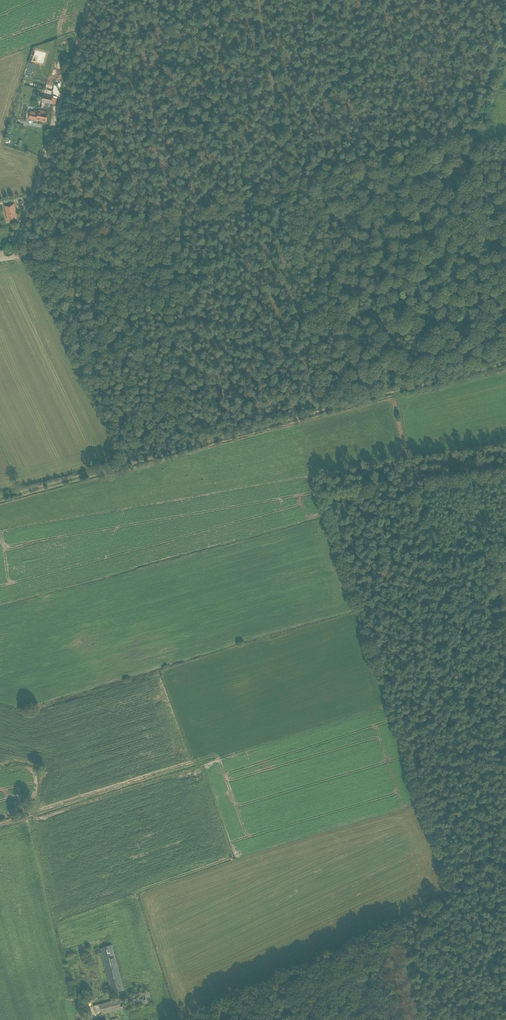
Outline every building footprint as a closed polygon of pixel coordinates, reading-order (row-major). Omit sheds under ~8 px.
[(42,102),(55,105),(57,99),(43,96),(42,102)] [(29,119),(37,120),(46,122),(47,120),(48,112),(38,110),(38,113),(30,111),(29,119)] [(14,204),(5,206),(8,221),(17,219),(15,211),(14,204)] [(98,947),(107,993),(120,990),(119,984),(118,985),(116,975),(111,976),(105,945),(98,947)] [(146,994),(129,995),(130,1004),(146,1003),(146,994)] [(119,999),(96,1002),(98,1013),(121,1009),(119,999)]
